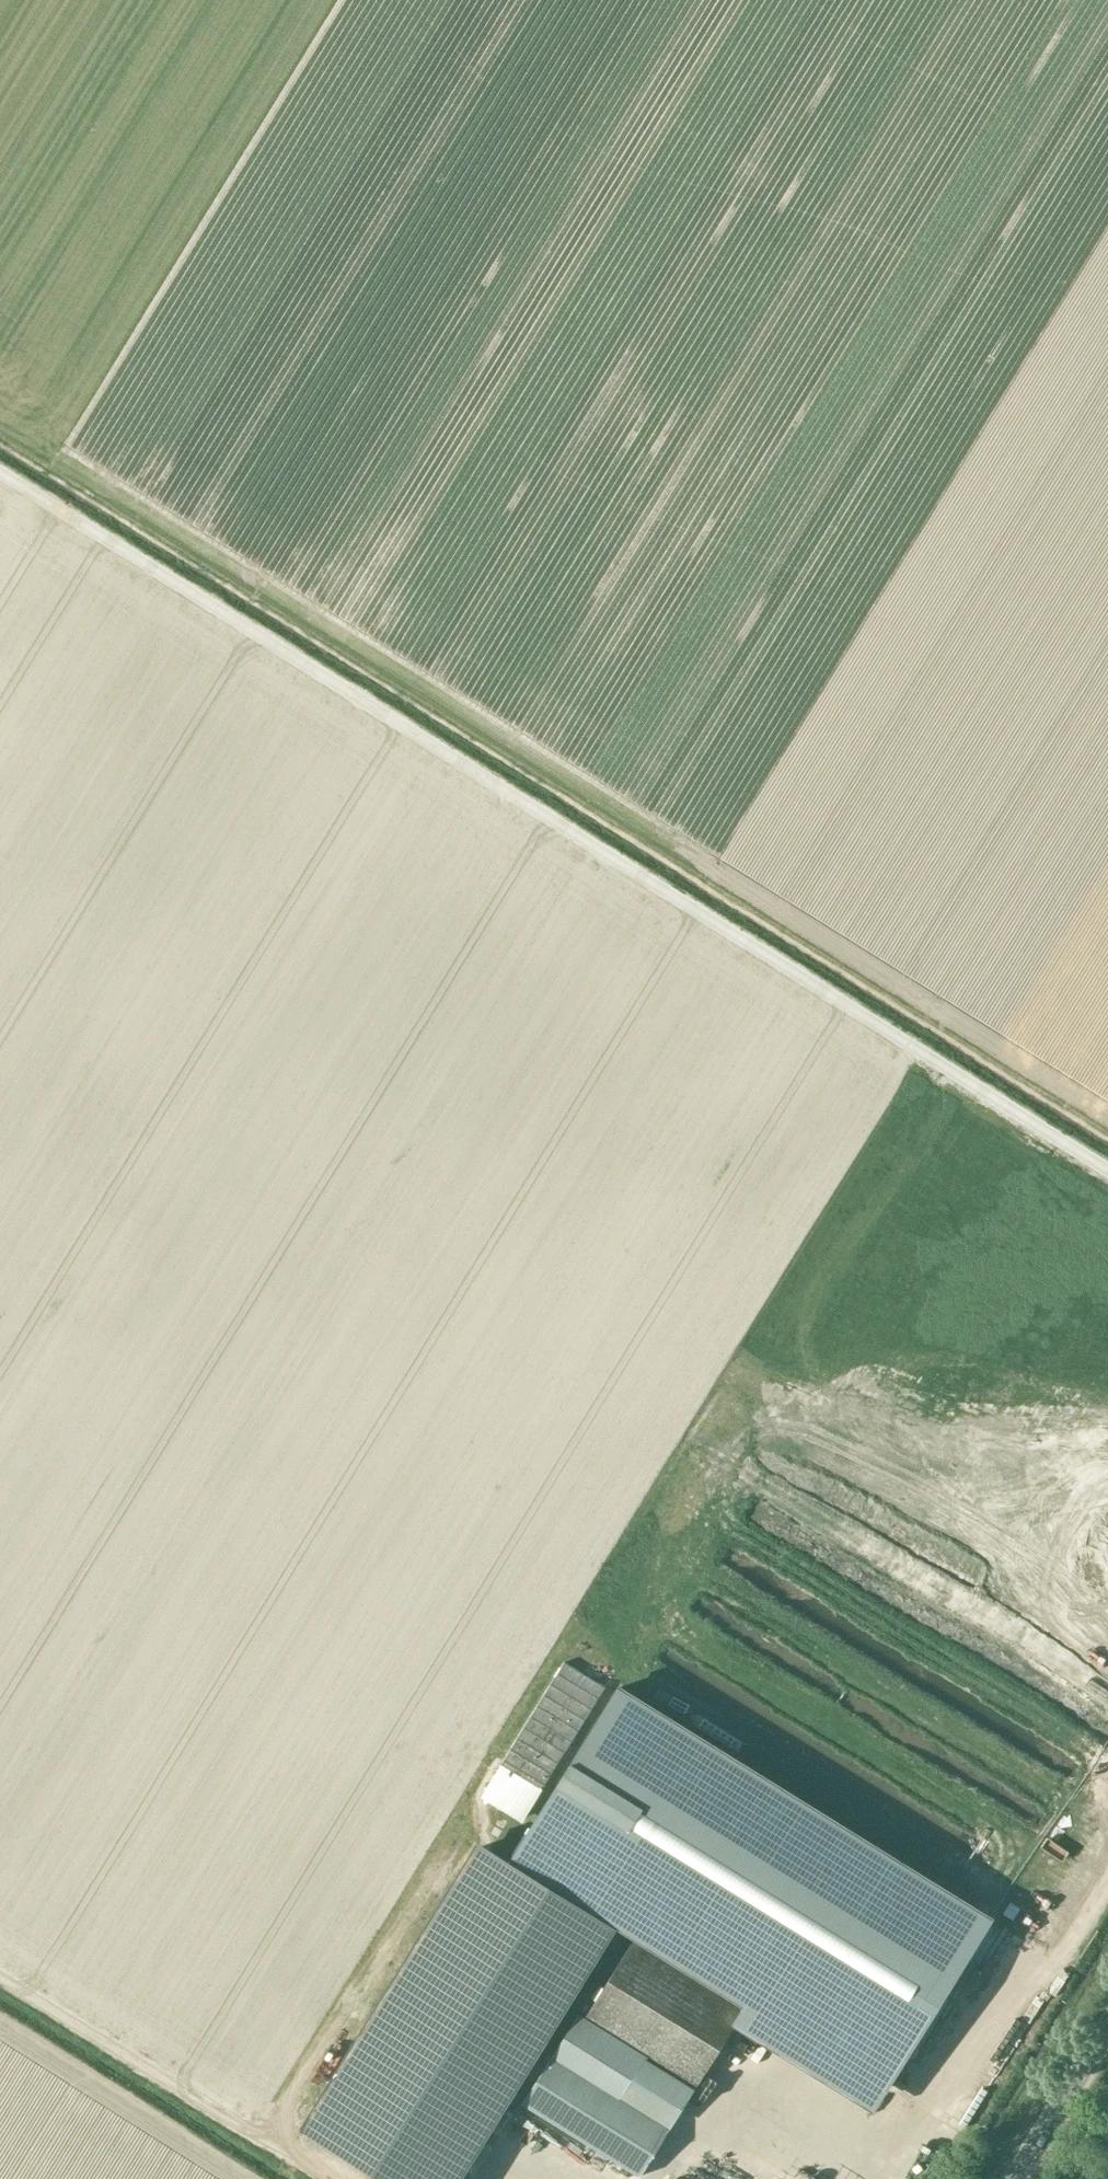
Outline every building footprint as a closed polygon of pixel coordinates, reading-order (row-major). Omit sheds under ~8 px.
[(885,2088),(990,1920),(615,1688),(511,1856),(885,2088)] [(618,1923),(511,1856),(483,1839),(303,2129),(384,2178),(460,2178),(618,1923)] [(742,2010),(630,1941),(584,2017),(576,2013),(520,2102),(638,2176),(693,2087),(647,2056),(695,2086),(742,2010)]
